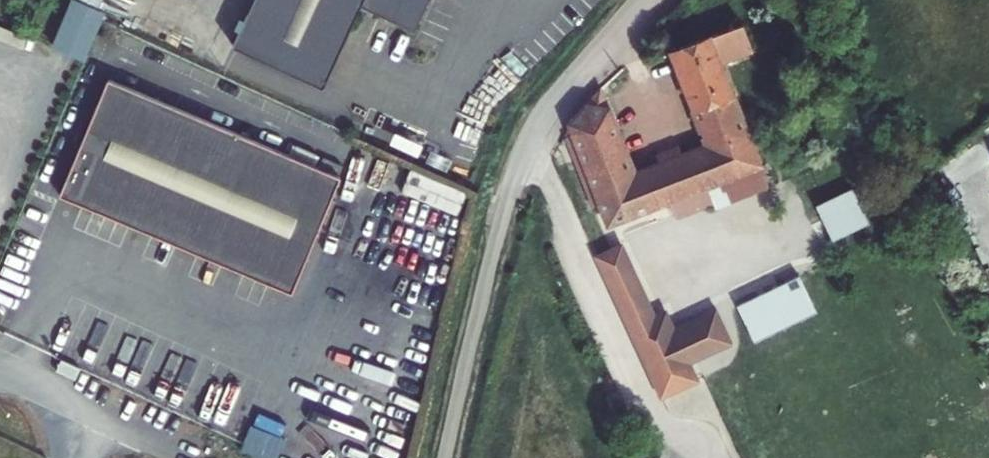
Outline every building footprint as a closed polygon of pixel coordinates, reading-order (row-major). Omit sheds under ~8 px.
[(88,57),(100,6),(77,0),(65,0),(53,48),(88,57)] [(233,48),(323,89),(360,8),(415,33),(430,0),(255,0),(233,48)] [(598,95),(569,127),(608,226),(665,203),(671,220),(709,205),(703,188),(755,167),(716,68),(747,55),(736,26),(668,54),(706,147),(680,158),(676,148),(654,157),(658,166),(631,177),(598,95)] [(340,177),(108,79),(59,196),(292,293),(340,177)] [(755,167),(703,188),(709,205),(711,210),(764,188),(755,167)] [(848,191),(813,208),(829,243),(865,225),(848,191)] [(621,248),(597,260),(663,398),(698,382),(690,366),(673,330),(666,314),(655,319),(621,248)] [(737,307),(754,342),(816,313),(800,278),(737,307)] [(673,330),(690,366),(733,346),(717,310),(673,330)]
